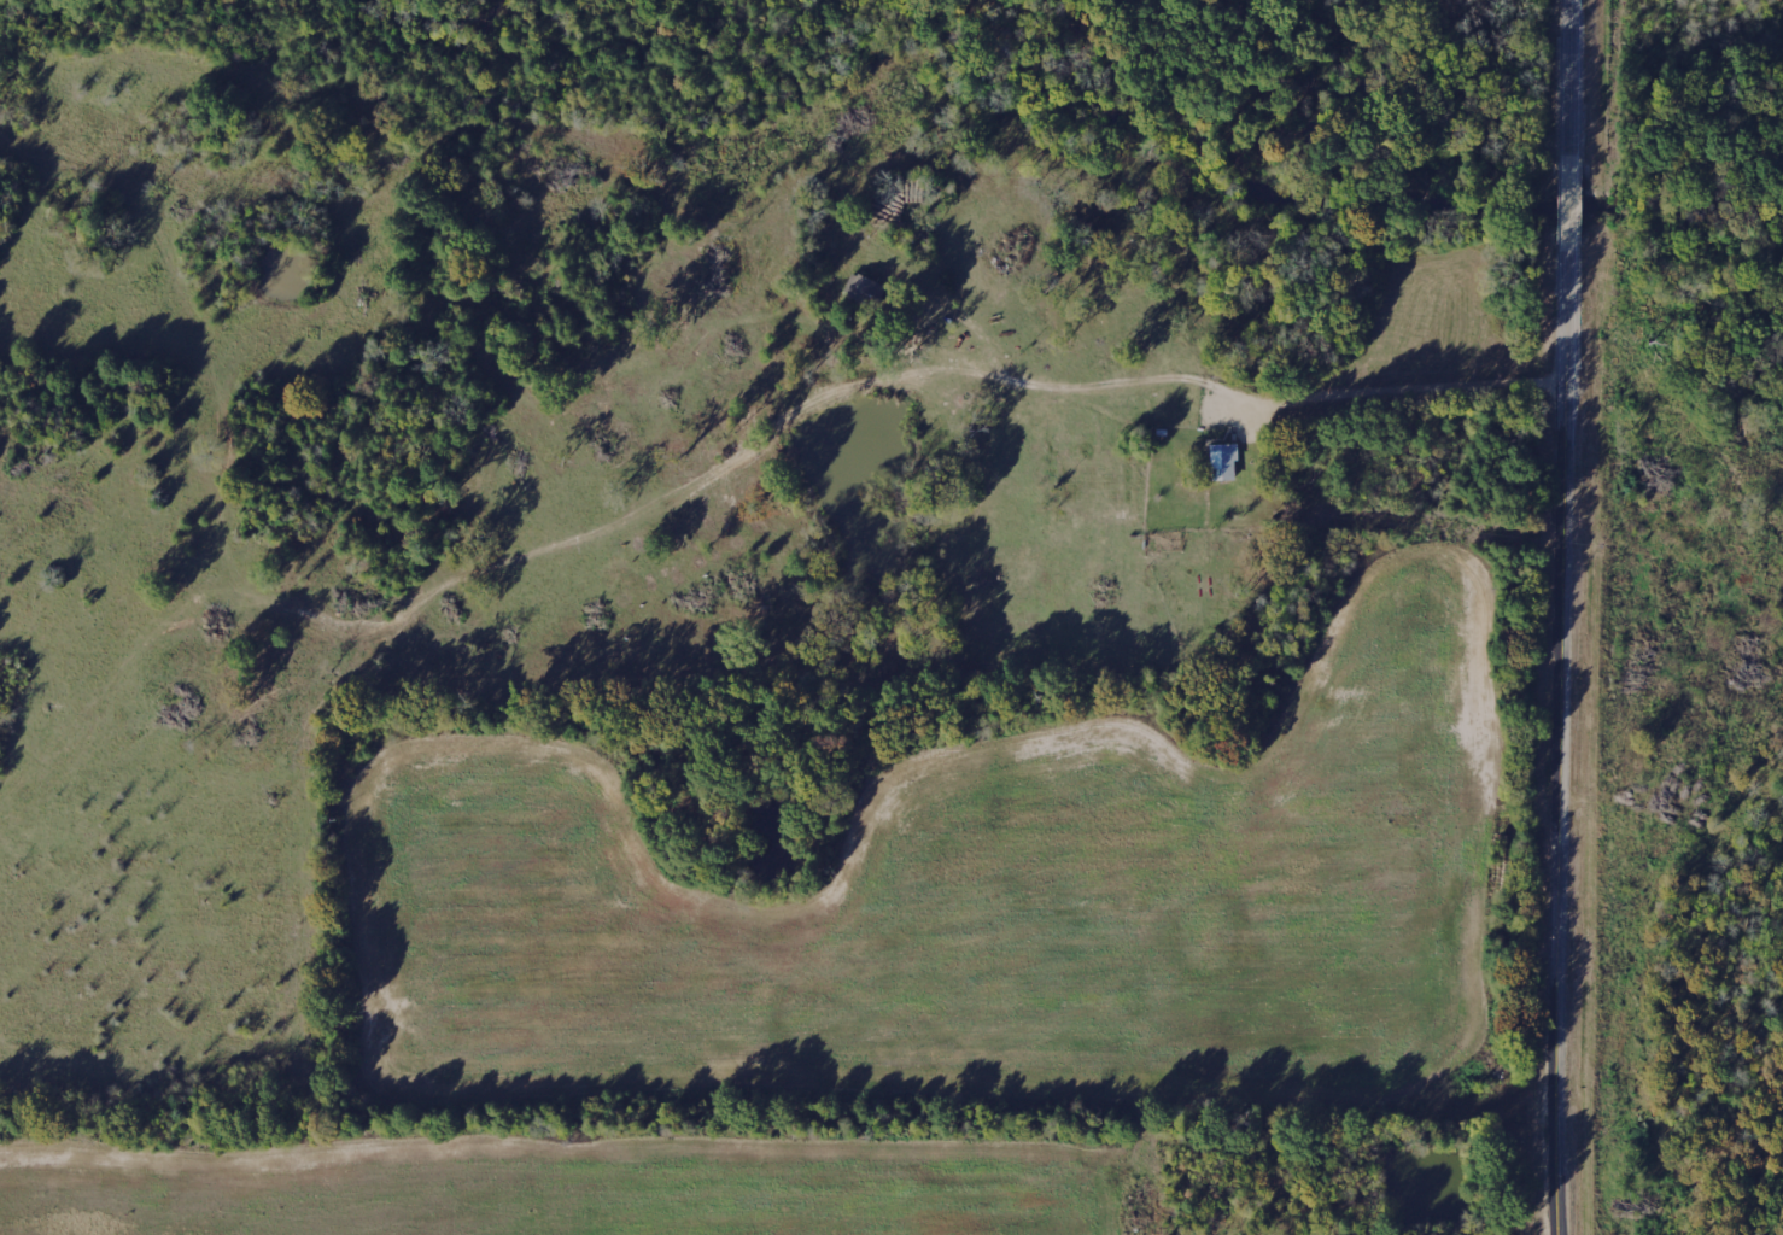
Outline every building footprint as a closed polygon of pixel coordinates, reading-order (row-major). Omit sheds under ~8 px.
[(1238,481),(1237,445),(1210,445),(1211,482),(1238,481)]
